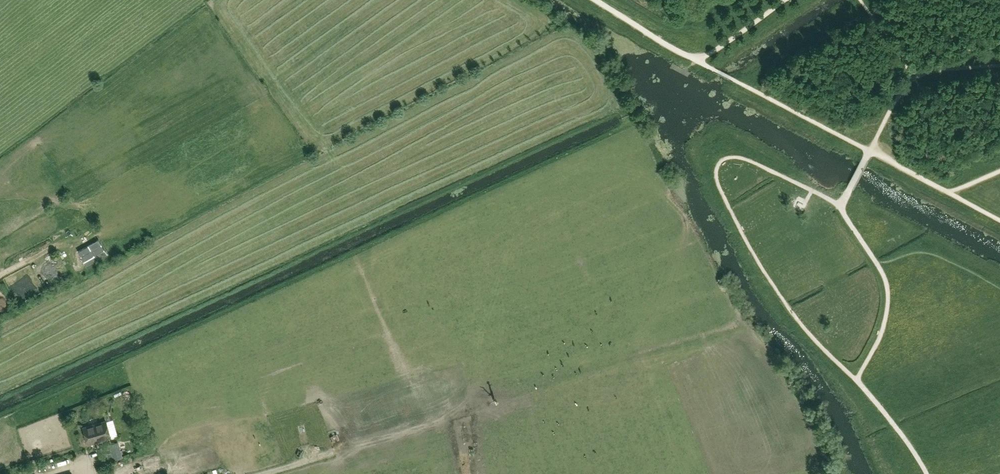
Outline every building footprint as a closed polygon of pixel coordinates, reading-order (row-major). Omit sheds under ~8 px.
[(12,294),(14,300),(26,295),(22,283),(6,288),(8,295),(12,294)] [(107,423),(106,421),(83,427),(88,445),(111,438),(107,423)]
